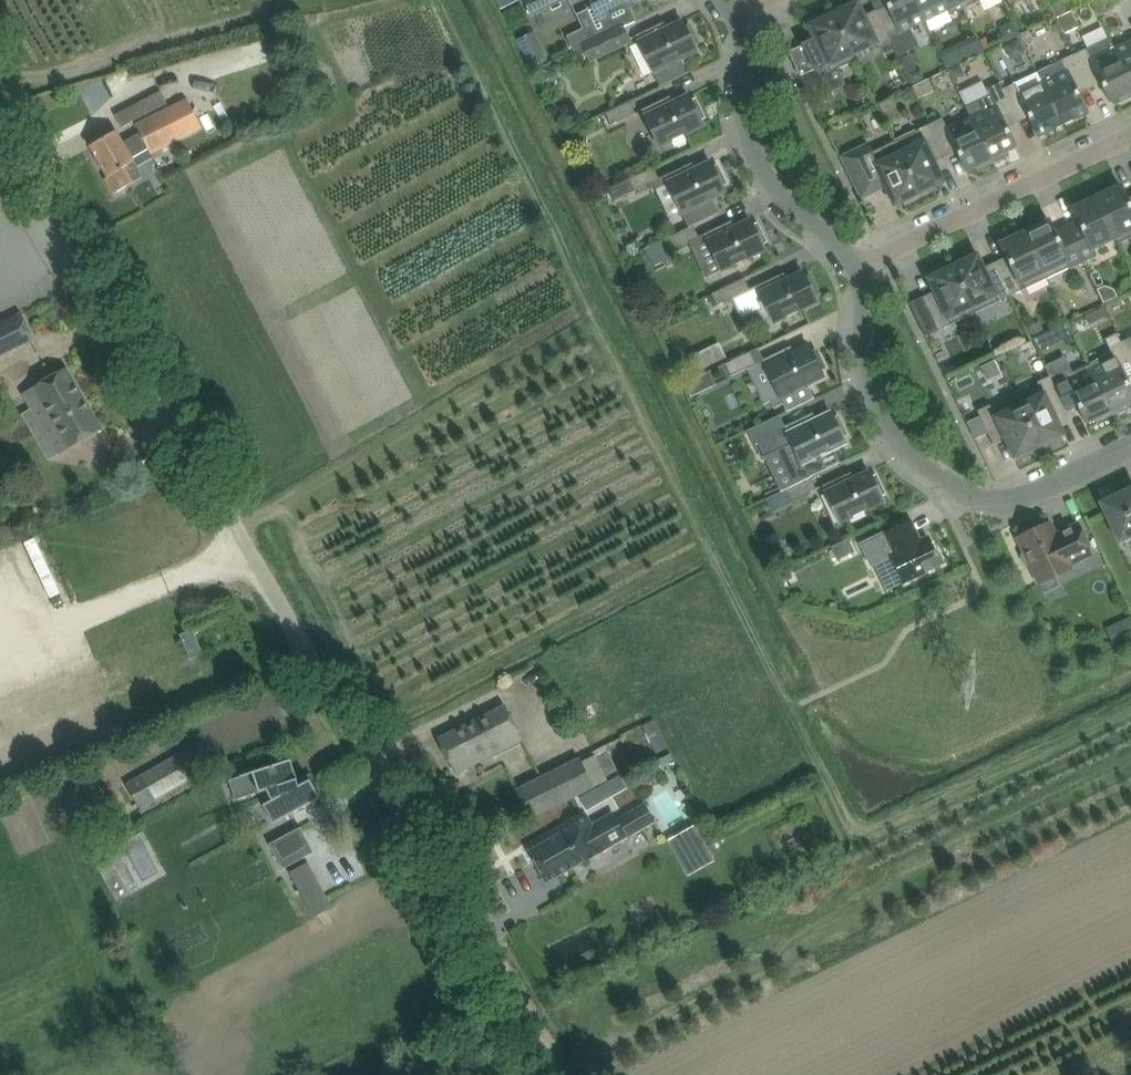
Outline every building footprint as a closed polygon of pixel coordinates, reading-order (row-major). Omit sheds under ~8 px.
[(561,0),(523,0),(530,15),(561,0)] [(643,0),(588,0),(606,36),(624,27),(635,22),(627,7),(643,0)] [(908,28),(924,20),(914,0),(884,0),(886,5),(875,10),(891,44),(896,53),(897,56),(917,46),(908,28)] [(924,20),(948,9),(951,15),(963,9),(959,0),(914,0),(924,20)] [(982,0),(959,0),(963,9),(982,0)] [(1062,0),(1051,6),(1056,17),(1068,12),(1062,0)] [(1095,1),(1101,15),(1111,11),(1113,5),(1111,0),(1098,0),(1095,1)] [(847,3),(831,10),(855,61),(856,61),(853,55),(876,44),(879,50),(882,48),(891,44),(875,10),(875,11),(879,19),(868,24),(858,2),(849,7),(847,3)] [(808,26),(814,39),(802,45),(822,88),(826,95),(846,85),(838,69),(855,61),(831,10),(815,18),(817,22),(808,26)] [(661,24),(635,36),(653,72),(659,86),(687,72),(680,59),(697,51),(694,46),(698,44),(689,25),(685,27),(682,21),(664,30),(661,24)] [(629,39),(624,27),(590,44),(583,47),(589,59),(629,39)] [(1086,49),(1073,55),(1085,80),(1097,75),(1110,102),(1119,98),(1121,102),(1130,97),(1130,83),(1115,50),(1116,49),(1110,37),(1086,49)] [(1116,49),(1115,50),(1130,83),(1130,42),(1116,49)] [(891,44),(882,48),(886,57),(896,53),(891,44)] [(956,46),(941,53),(949,69),(960,64),(964,62),(956,46)] [(541,52),(526,60),(530,69),(545,62),(541,52)] [(1073,55),(1061,61),(1038,72),(1063,125),(1087,113),(1074,85),(1085,80),(1073,55)] [(960,64),(949,69),(954,80),(965,75),(960,64)] [(543,69),(537,85),(553,91),(557,79),(555,74),(543,69)] [(914,69),(907,73),(913,85),(925,79),(921,71),(914,69)] [(1063,125),(1038,72),(1002,89),(999,83),(1014,114),(1025,109),(1038,137),(1063,125)] [(965,107),(993,163),(1009,156),(1007,152),(1016,147),(1002,120),(1014,114),(999,83),(986,89),(989,95),(965,107)] [(122,128),(167,104),(160,92),(116,115),(122,128)] [(667,98),(642,111),(659,146),(703,125),(700,120),(704,118),(695,99),(691,101),(688,95),(670,104),(667,98)] [(200,127),(195,118),(186,99),(137,123),(140,131),(121,140),(116,132),(90,147),(108,177),(105,179),(114,194),(142,177),(130,156),(149,147),(151,151),(200,127)] [(611,125),(636,113),(630,102),(605,113),(611,125)] [(930,124),(942,149),(953,143),(966,171),(975,167),(977,171),(993,163),(965,107),(971,119),(948,130),(942,118),(930,124)] [(894,141),(921,198),(937,190),(935,186),(944,182),(930,154),(942,149),(930,124),(894,141)] [(572,135),(570,150),(586,153),(588,138),(572,135)] [(866,145),(840,158),(860,199),(874,192),(885,187),(894,206),(903,201),(905,205),(921,198),(894,141),(870,152),(866,145)] [(689,165),(664,177),(667,184),(680,211),(681,213),(686,210),(693,225),(716,214),(709,200),(725,192),(722,186),(727,184),(718,166),(713,167),(711,162),(692,171),(689,165)] [(659,179),(654,167),(629,179),(634,191),(659,179)] [(621,183),(608,189),(614,201),(627,195),(621,183)] [(1096,197),(1118,244),(1130,238),(1130,207),(1121,185),(1096,197)] [(1071,209),(1082,231),(1071,236),(1083,261),(1095,255),(1092,249),(1115,238),(1118,244),(1096,197),(1071,209)] [(729,223),(703,235),(721,271),(765,250),(762,244),(767,242),(757,223),(753,225),(751,220),(732,229),(729,223)] [(1047,279),(1083,261),(1071,236),(1059,242),(1049,220),(1024,232),(1047,279)] [(668,237),(674,249),(699,237),(693,225),(668,237)] [(999,271),(1011,296),(1047,279),(1024,232),(999,244),(1010,265),(999,271)] [(661,241),(644,249),(653,267),(665,261),(667,253),(661,241)] [(966,255),(950,262),(975,313),(1011,296),(999,271),(987,276),(977,254),(968,259),(966,255)] [(926,306),(938,331),(975,313),(950,262),(934,270),(936,274),(928,278),(938,300),(926,306)] [(815,296),(819,294),(810,275),(806,277),(803,272),(784,281),(782,275),(756,287),(773,323),(817,302),(815,296)] [(750,290),(744,278),(711,294),(717,306),(750,290)] [(33,339),(21,314),(0,324),(0,355),(33,339)] [(1044,333),(1033,339),(1039,351),(1050,346),(1073,335),(1067,322),(1044,333)] [(1112,416),(1128,408),(1126,404),(1130,402),(1130,391),(1122,372),(1130,368),(1130,362),(1121,341),(1118,334),(1106,340),(1109,347),(1111,353),(1088,365),(1112,416)] [(1121,341),(1130,362),(1130,337),(1121,341)] [(765,360),(762,361),(776,389),(766,394),(770,402),(773,408),(782,403),(786,412),(814,398),(807,384),(823,376),(821,371),(825,368),(816,350),(812,352),(809,346),(790,355),(788,349),(765,360)] [(711,347),(688,358),(696,373),(719,362),(711,347)] [(750,352),(723,365),(728,377),(746,369),(756,364),(750,352)] [(1061,401),(1073,396),(1086,423),(1095,419),(1097,423),(1112,416),(1088,365),(1073,372),(1064,356),(1045,366),(1050,376),(1049,376),(1061,401)] [(102,429),(66,368),(21,394),(29,407),(40,400),(69,449),(102,429)] [(1016,399),(1041,450),(1057,442),(1055,438),(1063,434),(1050,406),(1061,401),(1049,376),(1037,382),(1040,388),(1016,399)] [(694,380),(685,385),(691,397),(700,392),(694,380)] [(980,418),(968,424),(975,439),(988,433),(989,436),(1001,430),(1005,439),(1014,458),(1023,454),(1025,458),(1041,450),(1016,399),(993,410),(990,404),(977,411),(980,418)] [(785,427),(759,440),(768,459),(779,454),(794,485),(810,478),(810,477),(827,469),(826,467),(825,468),(819,455),(846,443),(843,437),(847,435),(838,416),(834,418),(831,413),(813,422),(810,416),(785,427)] [(772,419),(747,431),(753,442),(759,440),(785,427),(779,415),(772,419)] [(839,479),(822,487),(840,522),(884,501),(881,496),(885,494),(876,475),(872,477),(869,471),(851,480),(848,474),(839,479)] [(811,477),(786,489),(792,501),(817,489),(811,477)] [(1116,495),(1113,493),(1103,497),(1103,501),(1100,503),(1119,543),(1130,537),(1130,488),(1116,495)] [(910,520),(884,532),(860,544),(870,566),(890,556),(903,583),(943,564),(937,550),(934,551),(928,537),(920,541),(910,520)] [(1055,534),(1050,522),(1017,538),(1023,550),(1021,556),(1025,565),(1030,567),(1039,584),(1072,568),(1070,565),(1092,554),(1078,523),(1055,534)] [(847,538),(832,546),(833,549),(836,555),(838,559),(853,552),(847,538)] [(192,629),(180,635),(190,660),(203,654),(192,629)] [(492,746),(518,732),(504,705),(438,739),(452,766),(469,758),(473,765),(496,753),(492,746)] [(668,750),(654,722),(643,728),(656,755),(668,750)] [(140,808),(202,772),(188,749),(126,784),(140,808)] [(579,759),(516,791),(530,819),(531,821),(535,830),(556,819),(551,809),(565,802),(572,798),(593,788),(592,786),(580,761),(579,759)] [(263,805),(273,824),(291,814),(292,814),(306,810),(305,807),(320,799),(310,780),(299,786),(290,760),(228,780),(235,801),(266,790),(272,800),(263,805)] [(626,788),(619,774),(593,789),(601,802),(626,788)] [(546,881),(583,861),(654,822),(645,805),(617,820),(613,814),(591,826),(587,818),(583,820),(582,818),(579,820),(580,822),(566,830),(529,851),(546,881)] [(692,826),(681,832),(692,852),(707,843),(696,824),(692,826)] [(269,844),(282,869),(314,853),(300,827),(269,844)] [(290,869),(294,875),(315,915),(333,905),(309,860),(309,859),(290,869)]
